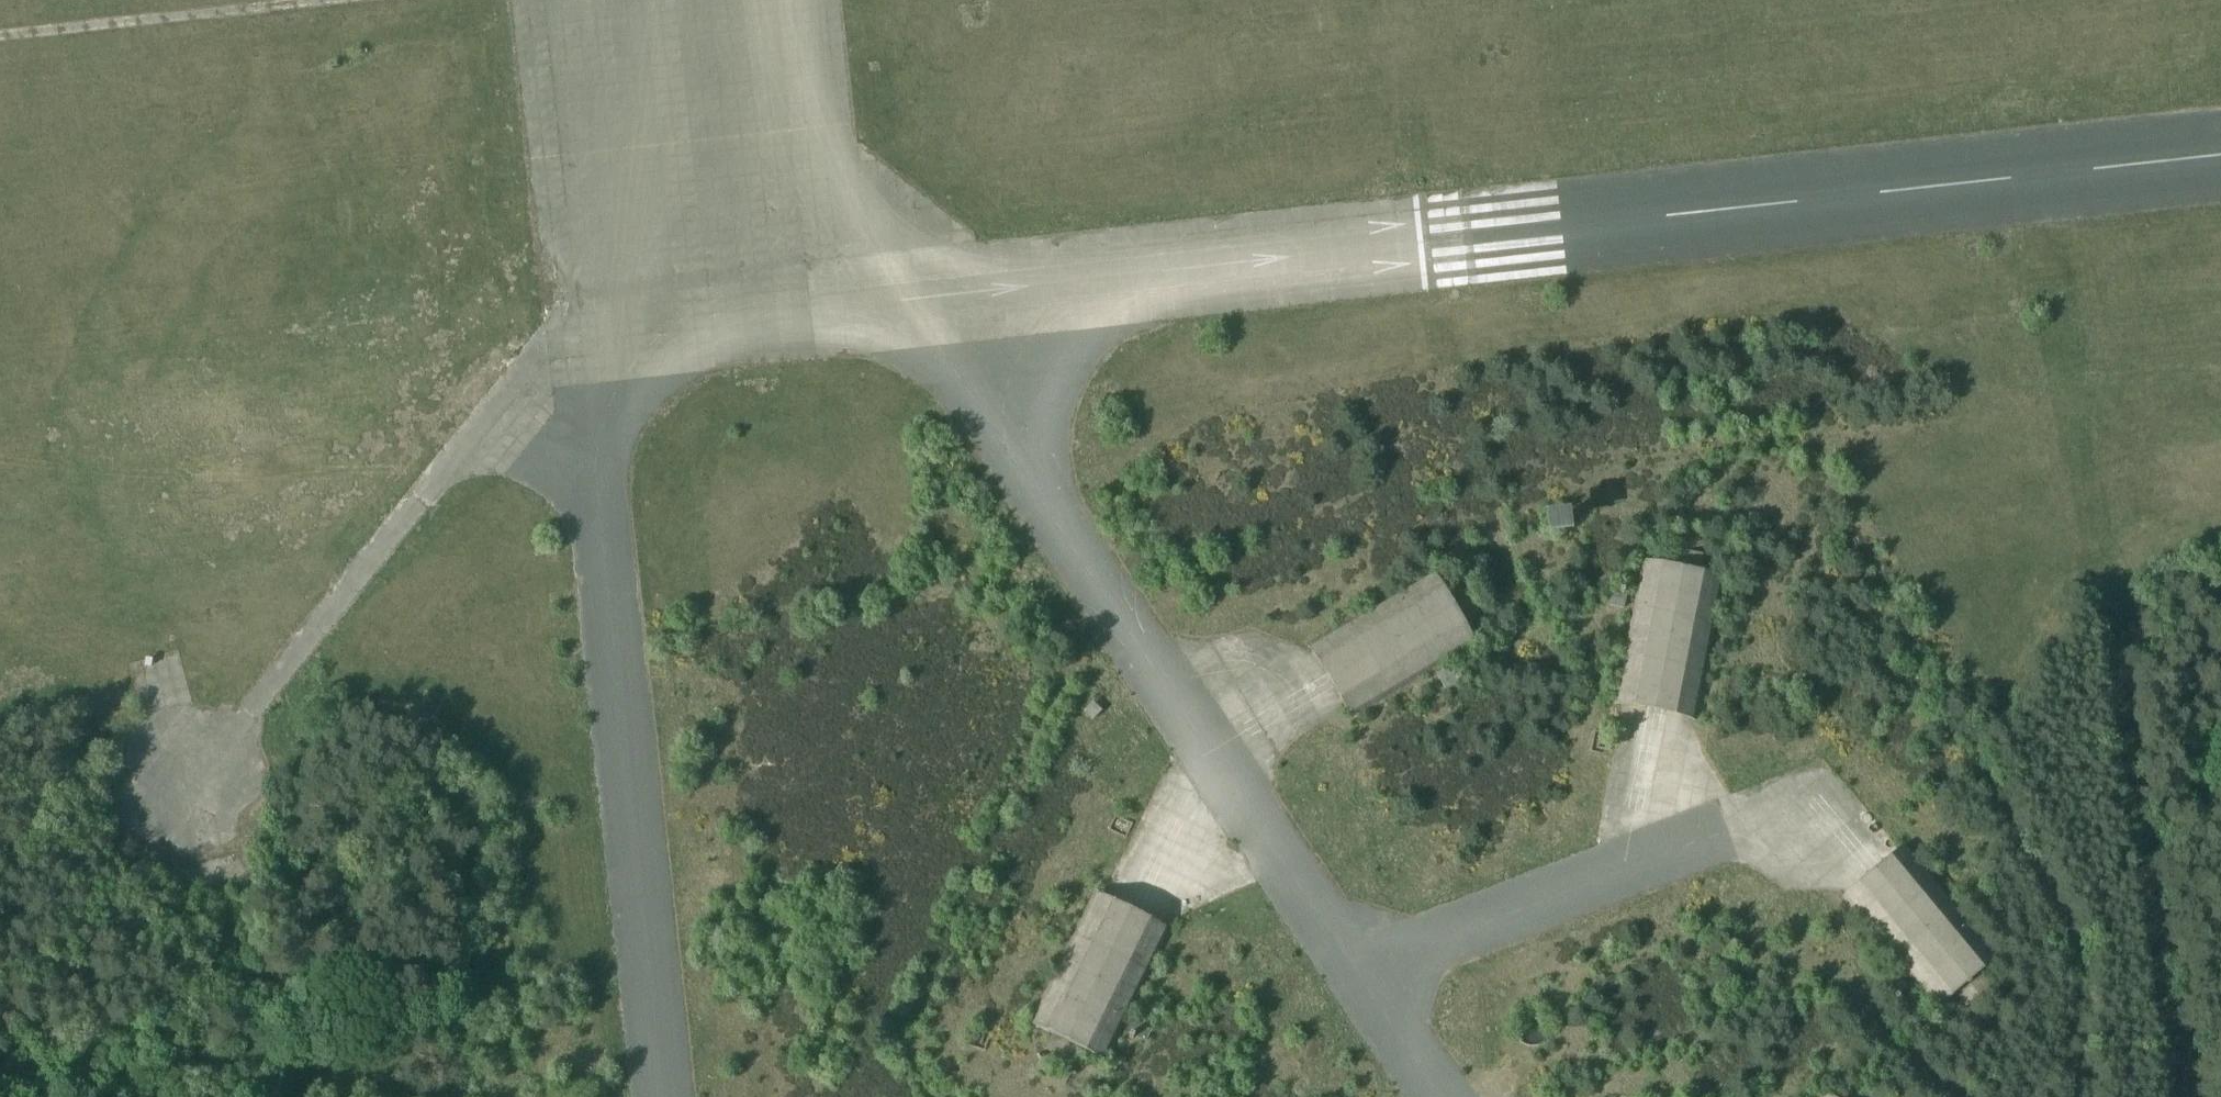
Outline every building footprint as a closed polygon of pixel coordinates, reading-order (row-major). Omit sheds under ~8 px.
[(1549,508),(1525,512),(1529,531),(1552,527),(1549,508)] [(1612,702),(1694,716),(1718,580),(1691,576),(1694,556),(1668,551),(1665,571),(1635,566),(1612,702)] [(1345,710),(1350,720),(1471,648),(1455,621),(1472,610),(1458,587),(1441,597),(1429,578),(1309,649),(1345,710)] [(1843,889),(1936,999),(1952,986),(1961,997),(1983,979),(1974,968),(1989,955),(1896,844),(1843,889)] [(1044,1051),(1070,1064),(1077,1048),(1099,1059),(1163,930),(1096,897),(1032,1026),(1052,1036),(1044,1051)]
